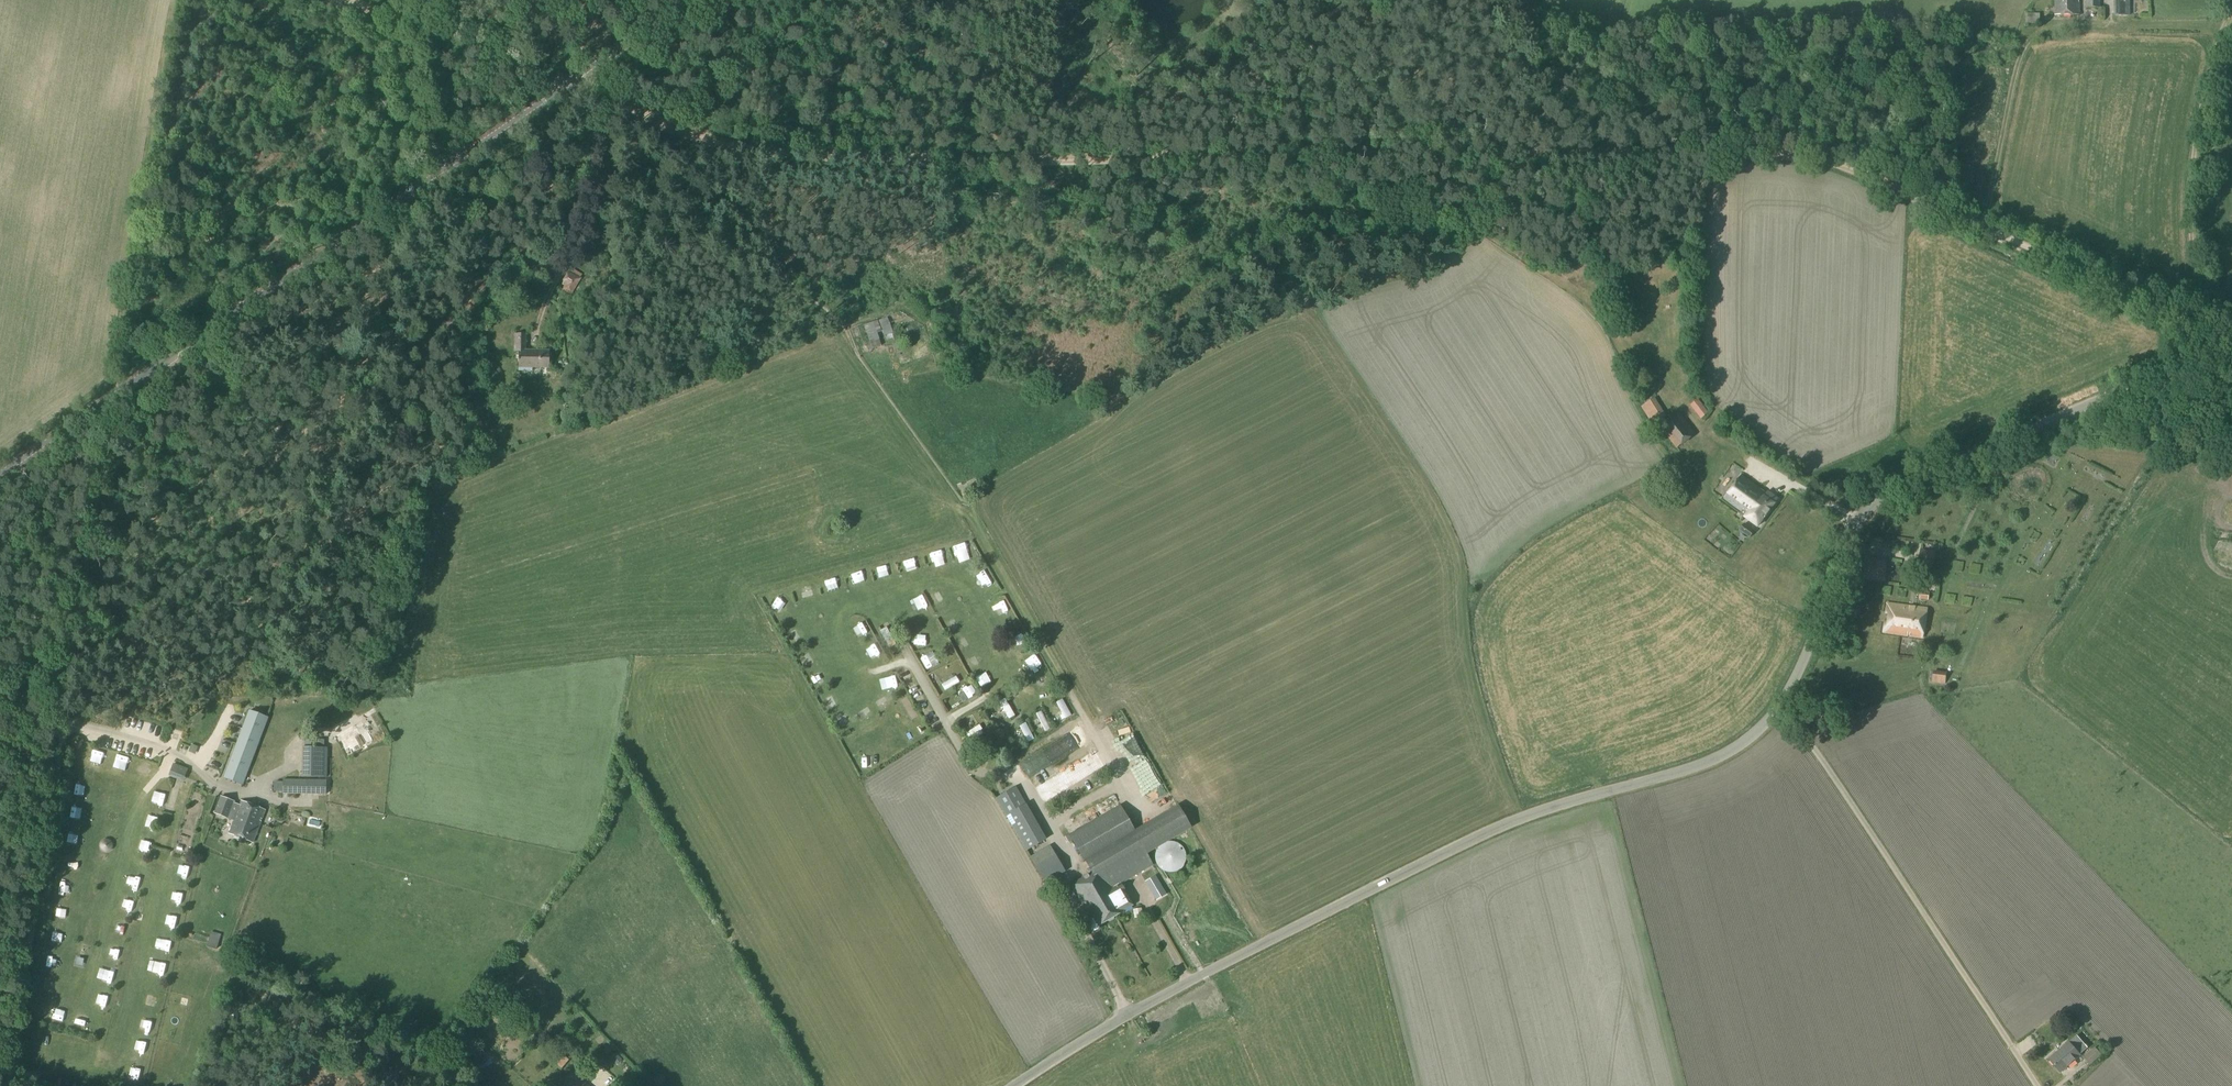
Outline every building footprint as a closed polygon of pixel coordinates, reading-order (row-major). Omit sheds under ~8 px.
[(2080,15),(2080,0),(2055,0),(2055,15),(2080,15)] [(2129,7),(2114,7),(2114,16),(2129,16),(2129,7)] [(2039,23),(2039,14),(2026,14),(2026,23),(2039,23)] [(619,75),(627,70),(623,65),(616,70),(619,75)] [(731,183),(733,177),(725,175),(724,181),(731,183)] [(571,295),(582,275),(573,270),(562,290),(571,295)] [(878,320),(884,336),(892,333),(886,317),(878,320)] [(872,349),(881,346),(872,322),(863,325),(872,349)] [(550,368),(550,351),(526,350),(526,334),(515,333),(515,354),(519,354),(519,368),(550,368)] [(1653,425),(1666,416),(1654,398),(1641,407),(1653,425)] [(1701,419),(1709,413),(1698,399),(1690,405),(1701,419)] [(1676,449),(1695,434),(1680,413),(1660,428),(1676,449)] [(2050,465),(2060,469),(2063,462),(2053,458),(2050,465)] [(1766,492),(1742,475),(1724,499),(1742,512),(1741,513),(1759,526),(1779,498),(1768,490),(1766,492)] [(1749,538),(1755,531),(1744,523),(1739,530),(1749,538)] [(958,546),(963,559),(973,555),(968,542),(958,546)] [(1933,565),(1935,551),(1921,549),(1919,563),(1933,565)] [(934,554),(938,563),(946,559),(943,551),(934,554)] [(1884,582),(1887,560),(1867,557),(1864,579),(1884,582)] [(883,580),(894,576),(890,564),(879,569),(883,580)] [(865,570),(855,576),(858,582),(869,577),(865,570)] [(979,578),(986,592),(997,587),(990,572),(979,578)] [(831,592),(841,589),(839,577),(829,580),(831,592)] [(805,598),(817,595),(814,583),(802,586),(805,598)] [(1929,593),(1920,592),(1917,592),(1917,596),(1919,596),(1919,599),(1928,600),(1929,593)] [(1003,618),(1013,614),(1007,601),(998,605),(1003,618)] [(1922,637),(1926,609),(1887,603),(1884,632),(1922,637)] [(891,628),(884,630),(889,643),(896,641),(891,628)] [(789,634),(794,644),(800,641),(795,631),(789,634)] [(919,647),(930,646),(929,637),(919,637),(919,647)] [(963,653),(973,649),(969,638),(959,642),(963,653)] [(814,668),(810,657),(803,658),(807,670),(814,668)] [(932,659),(927,661),(931,670),(936,668),(932,659)] [(1932,682),(1945,684),(1946,672),(1933,670),(1932,682)] [(1042,686),(1049,685),(1048,673),(1040,673),(1042,686)] [(819,675),(813,678),(818,688),(824,685),(819,675)] [(900,678),(890,679),(891,690),(901,689),(900,678)] [(960,678),(946,684),(950,693),(964,686),(960,678)] [(963,693),(958,696),(962,702),(967,700),(963,693)] [(1008,698),(1002,702),(1013,720),(1019,716),(1008,698)] [(1059,702),(1063,712),(1058,714),(1061,721),(1073,716),(1066,699),(1059,702)] [(875,713),(864,716),(866,723),(877,720),(875,713)] [(850,728),(853,718),(842,715),(839,725),(850,728)] [(1039,733),(1045,730),(1038,717),(1032,719),(1039,733)] [(264,727),(246,720),(222,783),(240,790),(264,727)] [(278,735),(294,732),(293,723),(276,726),(278,735)] [(1123,761),(1139,755),(1136,747),(1141,746),(1135,731),(1115,738),(1123,761)] [(1062,742),(1038,756),(1046,768),(1069,754),(1062,742)] [(198,747),(191,745),(189,750),(196,753),(198,747)] [(327,778),(328,747),(311,747),(310,766),(301,765),(301,777),(327,778)] [(99,754),(98,764),(107,766),(108,756),(99,754)] [(120,754),(118,768),(132,770),(134,756),(120,754)] [(1070,779),(1092,771),(1088,761),(1066,769),(1070,779)] [(184,769),(173,764),(173,765),(169,775),(174,777),(175,774),(181,776),(184,769)] [(326,795),(326,780),(283,779),(283,782),(282,792),(282,795),(326,795)] [(1016,787),(995,799),(1007,820),(1028,808),(1016,787)] [(158,791),(154,803),(165,807),(169,795),(158,791)] [(241,805),(235,803),(235,801),(221,796),(215,814),(234,821),(230,833),(253,842),(265,810),(242,801),(241,805)] [(1146,854),(1162,844),(1164,843),(1191,828),(1177,805),(1134,830),(1119,805),(1068,835),(1090,874),(1093,872),(1095,876),(1098,875),(1113,887),(1121,883),(1133,876),(1152,865),(1146,854)] [(71,834),(70,845),(81,847),(83,836),(71,834)] [(152,851),(154,844),(144,842),(142,849),(152,851)] [(1171,873),(1172,873),(1173,873),(1174,873),(1175,873),(1176,872),(1177,872),(1178,872),(1178,871),(1179,871),(1180,870),(1181,869),(1182,869),(1182,868),(1183,868),(1183,867),(1184,866),(1184,865),(1185,864),(1185,863),(1186,862),(1186,861),(1186,860),(1186,859),(1186,858),(1186,857),(1186,856),(1186,855),(1186,854),(1186,853),(1185,853),(1185,852),(1185,851),(1184,850),(1184,849),(1183,849),(1183,848),(1182,848),(1182,847),(1181,846),(1180,846),(1180,845),(1179,845),(1179,844),(1178,844),(1177,844),(1177,843),(1176,843),(1175,843),(1174,843),(1173,842),(1172,842),(1171,842),(1170,842),(1169,842),(1168,843),(1167,843),(1166,843),(1165,843),(1164,844),(1163,844),(1163,845),(1162,845),(1161,846),(1160,846),(1160,847),(1159,847),(1159,848),(1158,849),(1158,850),(1157,850),(1157,851),(1156,852),(1156,853),(1156,854),(1156,855),(1155,856),(1155,857),(1155,858),(1155,859),(1155,860),(1156,860),(1156,861),(1156,862),(1156,863),(1156,864),(1157,864),(1157,865),(1158,866),(1158,867),(1159,867),(1159,868),(1160,868),(1160,869),(1161,870),(1162,870),(1162,871),(1163,871),(1164,871),(1164,872),(1165,872),(1166,872),(1167,873),(1168,873),(1169,873),(1170,873),(1171,873)] [(1045,884),(1065,872),(1049,846),(1030,857),(1045,884)] [(67,871),(76,872),(77,859),(68,858),(67,871)] [(184,879),(190,881),(194,867),(187,865),(184,879)] [(1133,905),(1121,883),(1113,887),(1098,875),(1095,876),(1093,872),(1090,874),(1071,885),(1089,916),(1092,914),(1098,925),(1133,905)] [(1158,881),(1148,887),(1151,892),(1162,886),(1158,881)] [(64,898),(75,897),(74,886),(64,887),(64,898)] [(178,907),(185,908),(188,895),(180,894),(178,907)] [(210,938),(208,944),(218,947),(219,941),(210,938)] [(175,957),(178,946),(168,943),(166,955),(175,957)] [(159,1003),(156,1014),(166,1016),(168,1005),(159,1003)] [(149,1041),(158,1044),(162,1033),(153,1030),(149,1041)] [(2068,1042),(2048,1059),(2060,1073),(2080,1056),(2079,1055),(2087,1048),(2076,1036),(2068,1043),(2068,1042)] [(2090,1065),(2101,1055),(2095,1048),(2083,1057),(2090,1065)] [(622,1060),(616,1053),(610,1059),(616,1065),(622,1060)] [(570,1055),(561,1064),(569,1072),(578,1063),(570,1055)] [(141,1058),(140,1068),(151,1068),(151,1058),(141,1058)]
